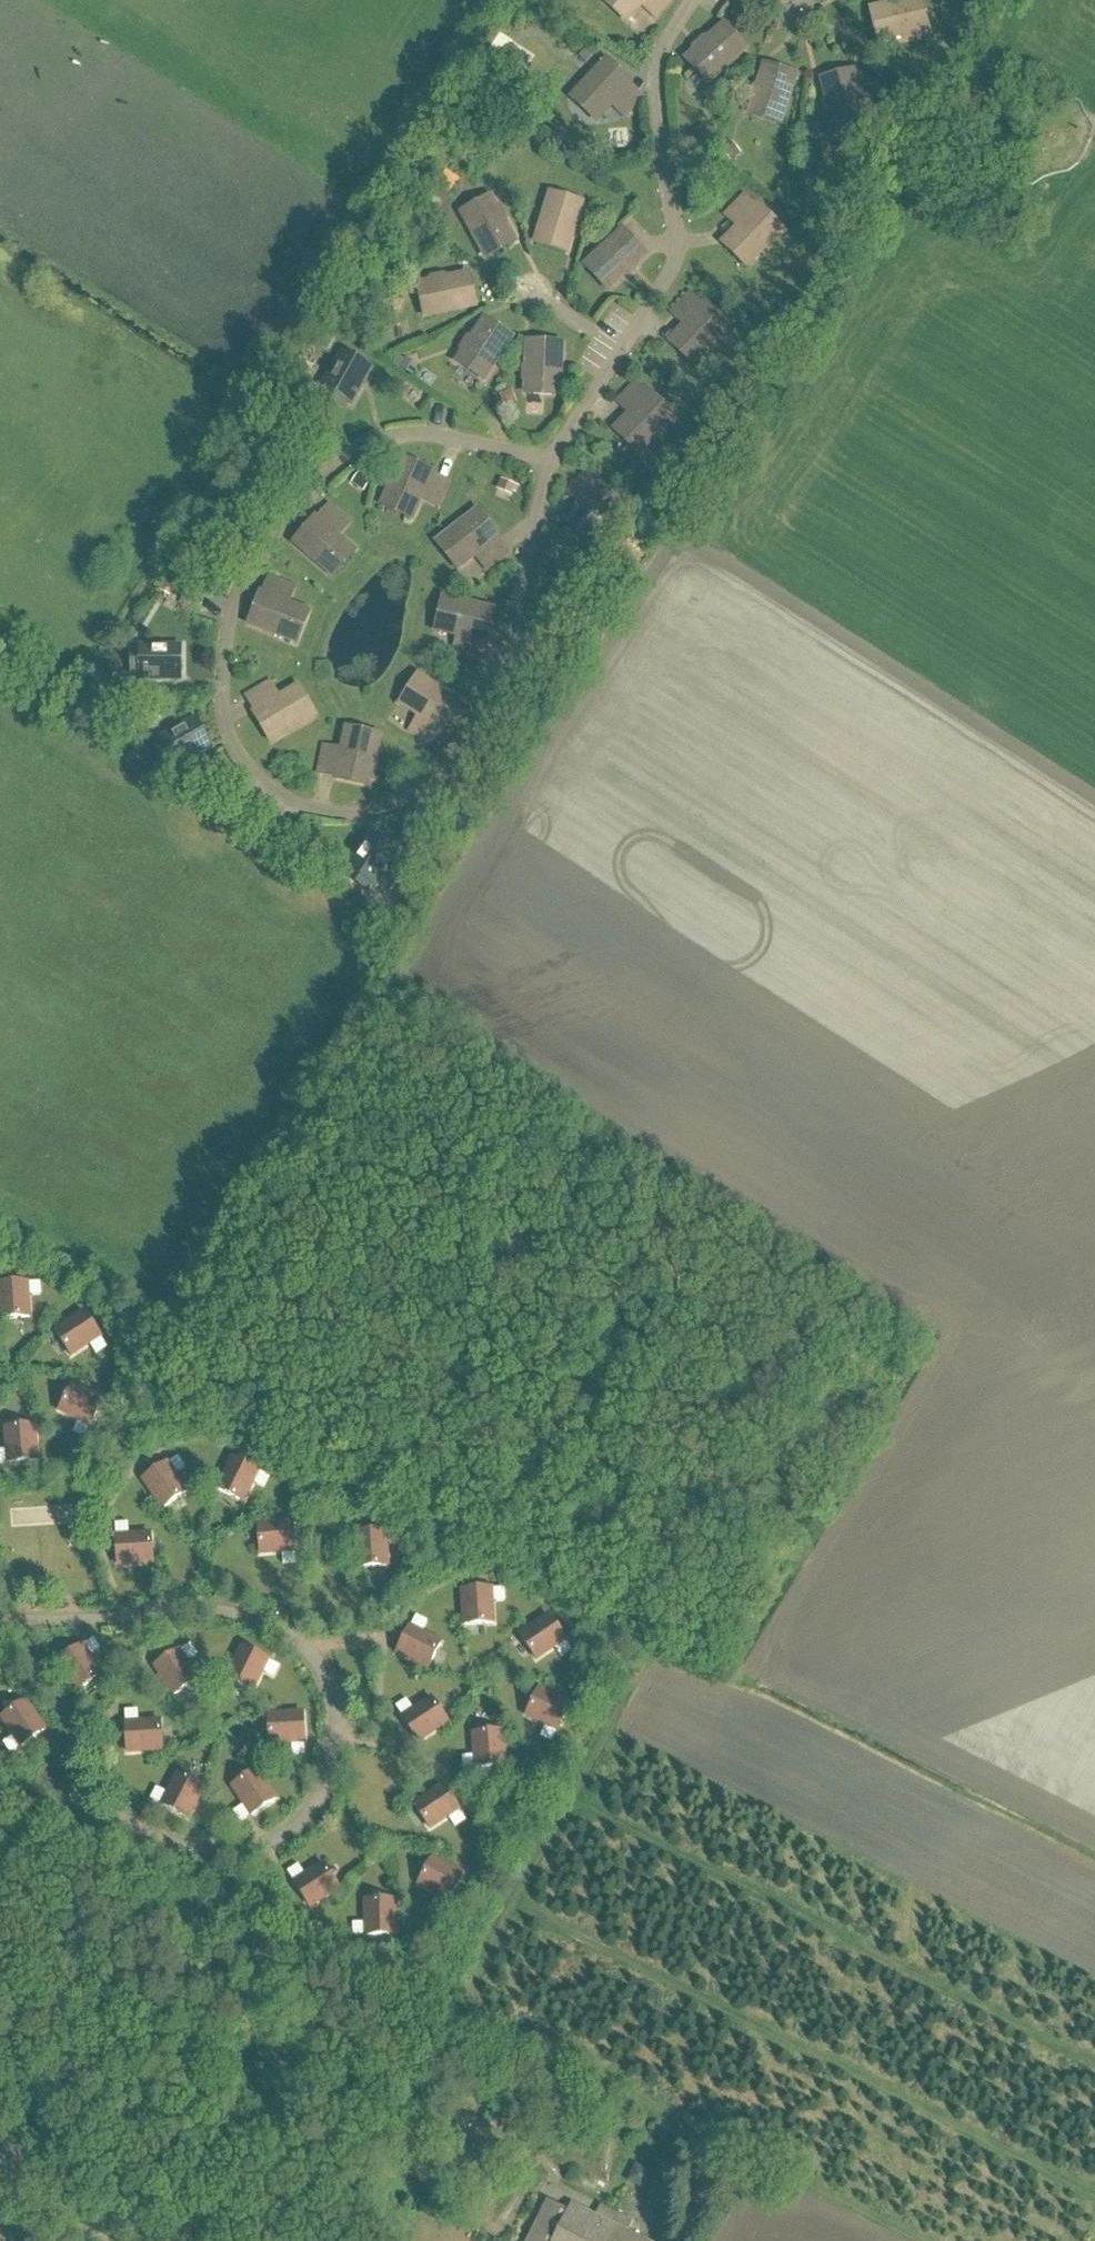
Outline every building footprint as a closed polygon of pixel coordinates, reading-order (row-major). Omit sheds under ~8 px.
[(674,0),(605,0),(603,2),(627,23),(642,6),(657,19),(674,0)] [(879,42),(928,31),(921,0),(872,11),(879,42)] [(709,85),(746,51),(724,27),(687,61),(709,85)] [(585,49),(578,58),(586,64),(593,56),(585,49)] [(597,122),(631,85),(607,64),(573,100),(597,122)] [(781,125),(796,77),(765,68),(750,116),(781,125)] [(836,130),(867,122),(854,74),(823,82),(836,130)] [(717,137),(702,126),(692,141),(707,151),(717,137)] [(733,143),(723,150),(731,161),(741,154),(733,143)] [(824,179),(829,168),(819,163),(814,174),(824,179)] [(748,268),(783,232),(745,195),(726,216),(741,230),(725,246),(748,268)] [(568,254),(582,206),(552,197),(537,245),(568,254)] [(488,261),(516,245),(492,201),(464,216),(488,261)] [(609,291),(646,257),(624,234),(587,268),(609,291)] [(427,321),(477,310),(470,277),(420,288),(427,321)] [(696,366),(730,329),(691,294),(672,314),(687,328),(672,344),(696,366)] [(486,384),(514,340),(486,322),(458,365),(486,384)] [(323,327),(314,343),(326,350),(335,334),(323,327)] [(561,398),(563,347),(530,345),(528,397),(561,398)] [(325,394),(342,404),(346,407),(350,408),(371,373),(342,357),(321,392),(325,394)] [(406,358),(400,368),(412,376),(418,366),(406,358)] [(641,456),(676,419),(637,383),(620,401),(635,416),(618,434),(641,456)] [(512,390),(499,395),(504,408),(517,404),(512,390)] [(704,427),(696,440),(708,448),(716,435),(704,427)] [(440,509),(451,483),(405,463),(384,509),(414,522),(423,501),(440,509)] [(592,545),(626,508),(586,472),(568,492),(584,507),(568,523),(592,545)] [(372,485),(359,475),(351,485),(364,495),(372,485)] [(518,489),(502,482),(497,492),(513,500),(518,489)] [(336,579),(356,555),(339,541),(353,524),(332,506),(297,547),(336,579)] [(488,571),(510,554),(480,515),(441,546),(460,572),(477,558),(488,571)] [(299,646),(311,616),(290,608),(298,586),(272,576),(252,628),(299,646)] [(484,662),(488,645),(495,613),(446,602),(439,633),(463,639),(459,657),(484,662)] [(141,679),(141,683),(182,683),(182,650),(141,650),(141,654),(141,666),(141,679)] [(436,750),(447,734),(464,707),(421,680),(404,707),(421,718),(411,734),(436,750)] [(285,701),(273,682),(246,698),(274,745),(317,719),(301,691),(285,701)] [(134,710),(124,720),(133,729),(143,719),(134,710)] [(173,765),(175,768),(211,749),(196,720),(160,739),(162,742),(173,765)] [(371,789),(381,740),(350,733),(346,751),(324,746),(317,777),(371,789)] [(352,873),(373,887),(376,889),(399,855),(372,837),(349,870),(352,873)] [(322,847),(314,859),(325,866),(333,854),(322,847)] [(30,1299),(40,1298),(39,1283),(29,1284),(30,1299)] [(30,1318),(27,1284),(0,1286),(0,1305),(1,1321),(30,1318)] [(71,1357),(100,1338),(85,1313),(56,1332),(71,1357)] [(96,1356),(107,1349),(102,1340),(90,1348),(96,1356)] [(90,1428),(104,1402),(73,1386),(60,1412),(90,1428)] [(85,1439),(90,1429),(79,1423),(73,1433),(85,1439)] [(9,1464),(38,1462),(35,1427),(6,1429),(9,1464)] [(177,1476),(185,1470),(176,1459),(169,1464),(177,1476)] [(243,1503),(259,1472),(233,1459),(217,1490),(243,1503)] [(163,1509),(187,1493),(168,1465),(144,1481),(163,1509)] [(263,1491),(270,1478),(260,1473),(253,1487),(263,1491)] [(261,1555),(295,1552),(293,1523),(259,1526),(261,1555)] [(116,1537),(129,1536),(129,1526),(115,1527),(116,1537)] [(388,1548),(399,1548),(398,1532),(386,1533),(388,1548)] [(359,1569),(388,1567),(385,1533),(356,1535),(359,1569)] [(119,1567),(153,1564),(151,1535),(116,1538),(119,1567)] [(282,1569),(296,1568),(295,1554),(281,1556),(282,1569)] [(494,1605),(505,1604),(504,1589),(493,1590),(494,1605)] [(465,1626),(494,1624),(492,1590),(463,1592),(465,1626)] [(537,1660),(565,1641),(549,1617),(520,1636),(537,1660)] [(423,1633),(427,1624),(415,1618),(411,1627),(423,1633)] [(428,1670),(441,1644),(410,1628),(397,1654),(428,1670)] [(93,1640),(83,1647),(89,1657),(99,1650),(93,1640)] [(189,1662),(199,1655),(192,1644),(182,1651),(189,1662)] [(561,1662),(573,1653),(567,1644),(555,1653),(561,1662)] [(78,1692),(102,1675),(89,1657),(83,1647),(59,1663),(78,1692)] [(253,1692),(268,1661),(242,1648),(227,1679),(253,1692)] [(174,1696),(198,1681),(180,1652),(155,1667),(174,1696)] [(274,1680),(280,1667),(271,1662),(265,1675),(274,1680)] [(558,1732),(570,1705),(539,1691),(527,1717),(558,1732)] [(419,1743),(448,1724),(432,1699),(403,1719),(419,1743)] [(400,1715),(410,1708),(406,1701),(396,1708),(400,1715)] [(22,1747),(46,1731),(26,1702),(2,1719),(22,1747)] [(126,1723),(141,1722),(140,1711),(125,1712),(126,1723)] [(270,1745),(305,1743),(303,1714),(269,1716),(270,1745)] [(128,1754),(162,1751),(160,1722),(126,1725),(128,1754)] [(551,1745),(556,1736),(543,1730),(539,1739),(551,1745)] [(476,1769),(505,1767),(503,1733),(474,1735),(476,1769)] [(10,1755),(20,1748),(13,1738),(3,1745),(10,1755)] [(293,1757),(306,1756),(305,1745),(292,1745),(293,1757)] [(462,1770),(471,1770),(470,1759),(461,1759),(462,1770)] [(252,1816),(276,1800),(257,1772),(233,1787),(252,1816)] [(188,1819),(204,1788),(178,1775),(163,1806),(188,1819)] [(430,1830),(459,1811),(443,1786),(414,1806),(430,1830)] [(161,1805),(167,1793),(157,1788),(150,1800),(161,1805)] [(240,1824),(250,1817),(244,1807),(234,1814),(240,1824)] [(454,1831),(467,1823),(461,1813),(448,1822),(454,1831)] [(449,1901),(463,1876),(433,1859),(419,1885),(449,1901)] [(310,1908),(339,1889),(324,1865),(295,1884),(310,1908)] [(294,1882),(305,1874),(300,1866),(288,1873),(294,1882)] [(443,1913),(449,1903),(437,1897),(432,1907),(443,1913)] [(366,1937),(395,1936),(395,1901),(366,1902),(366,1937)] [(353,1937),(365,1937),(365,1923),(353,1924),(353,1937)] [(530,2240),(642,2240),(640,2240),(629,2234),(634,2225),(621,2218),(601,2208),(596,2218),(572,2206),(569,2212),(549,2202),(530,2240)]
